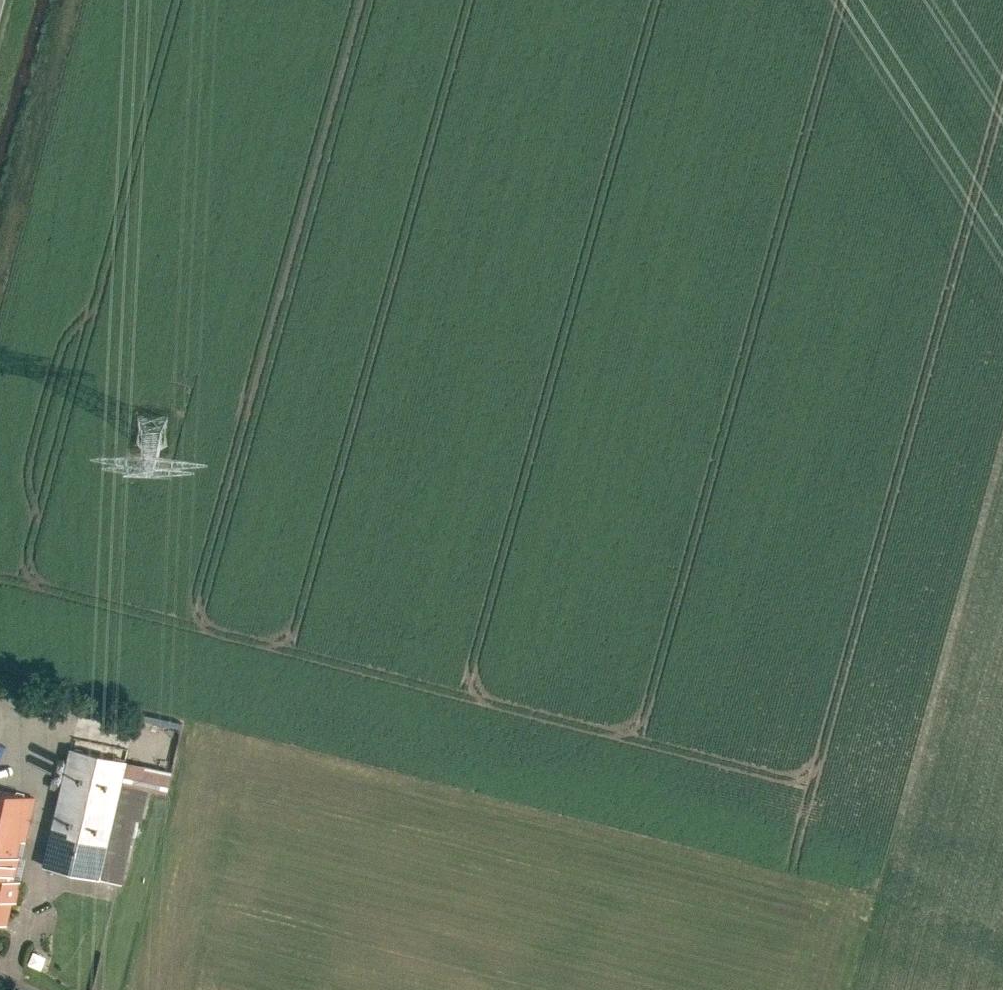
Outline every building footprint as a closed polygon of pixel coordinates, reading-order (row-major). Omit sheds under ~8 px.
[(130,762),(72,749),(45,864),(102,878),(130,762)] [(132,764),(106,876),(125,881),(147,790),(170,795),(175,775),(152,769),(132,764)] [(6,927),(11,907),(13,907),(39,799),(0,789),(0,925),(6,927)]
